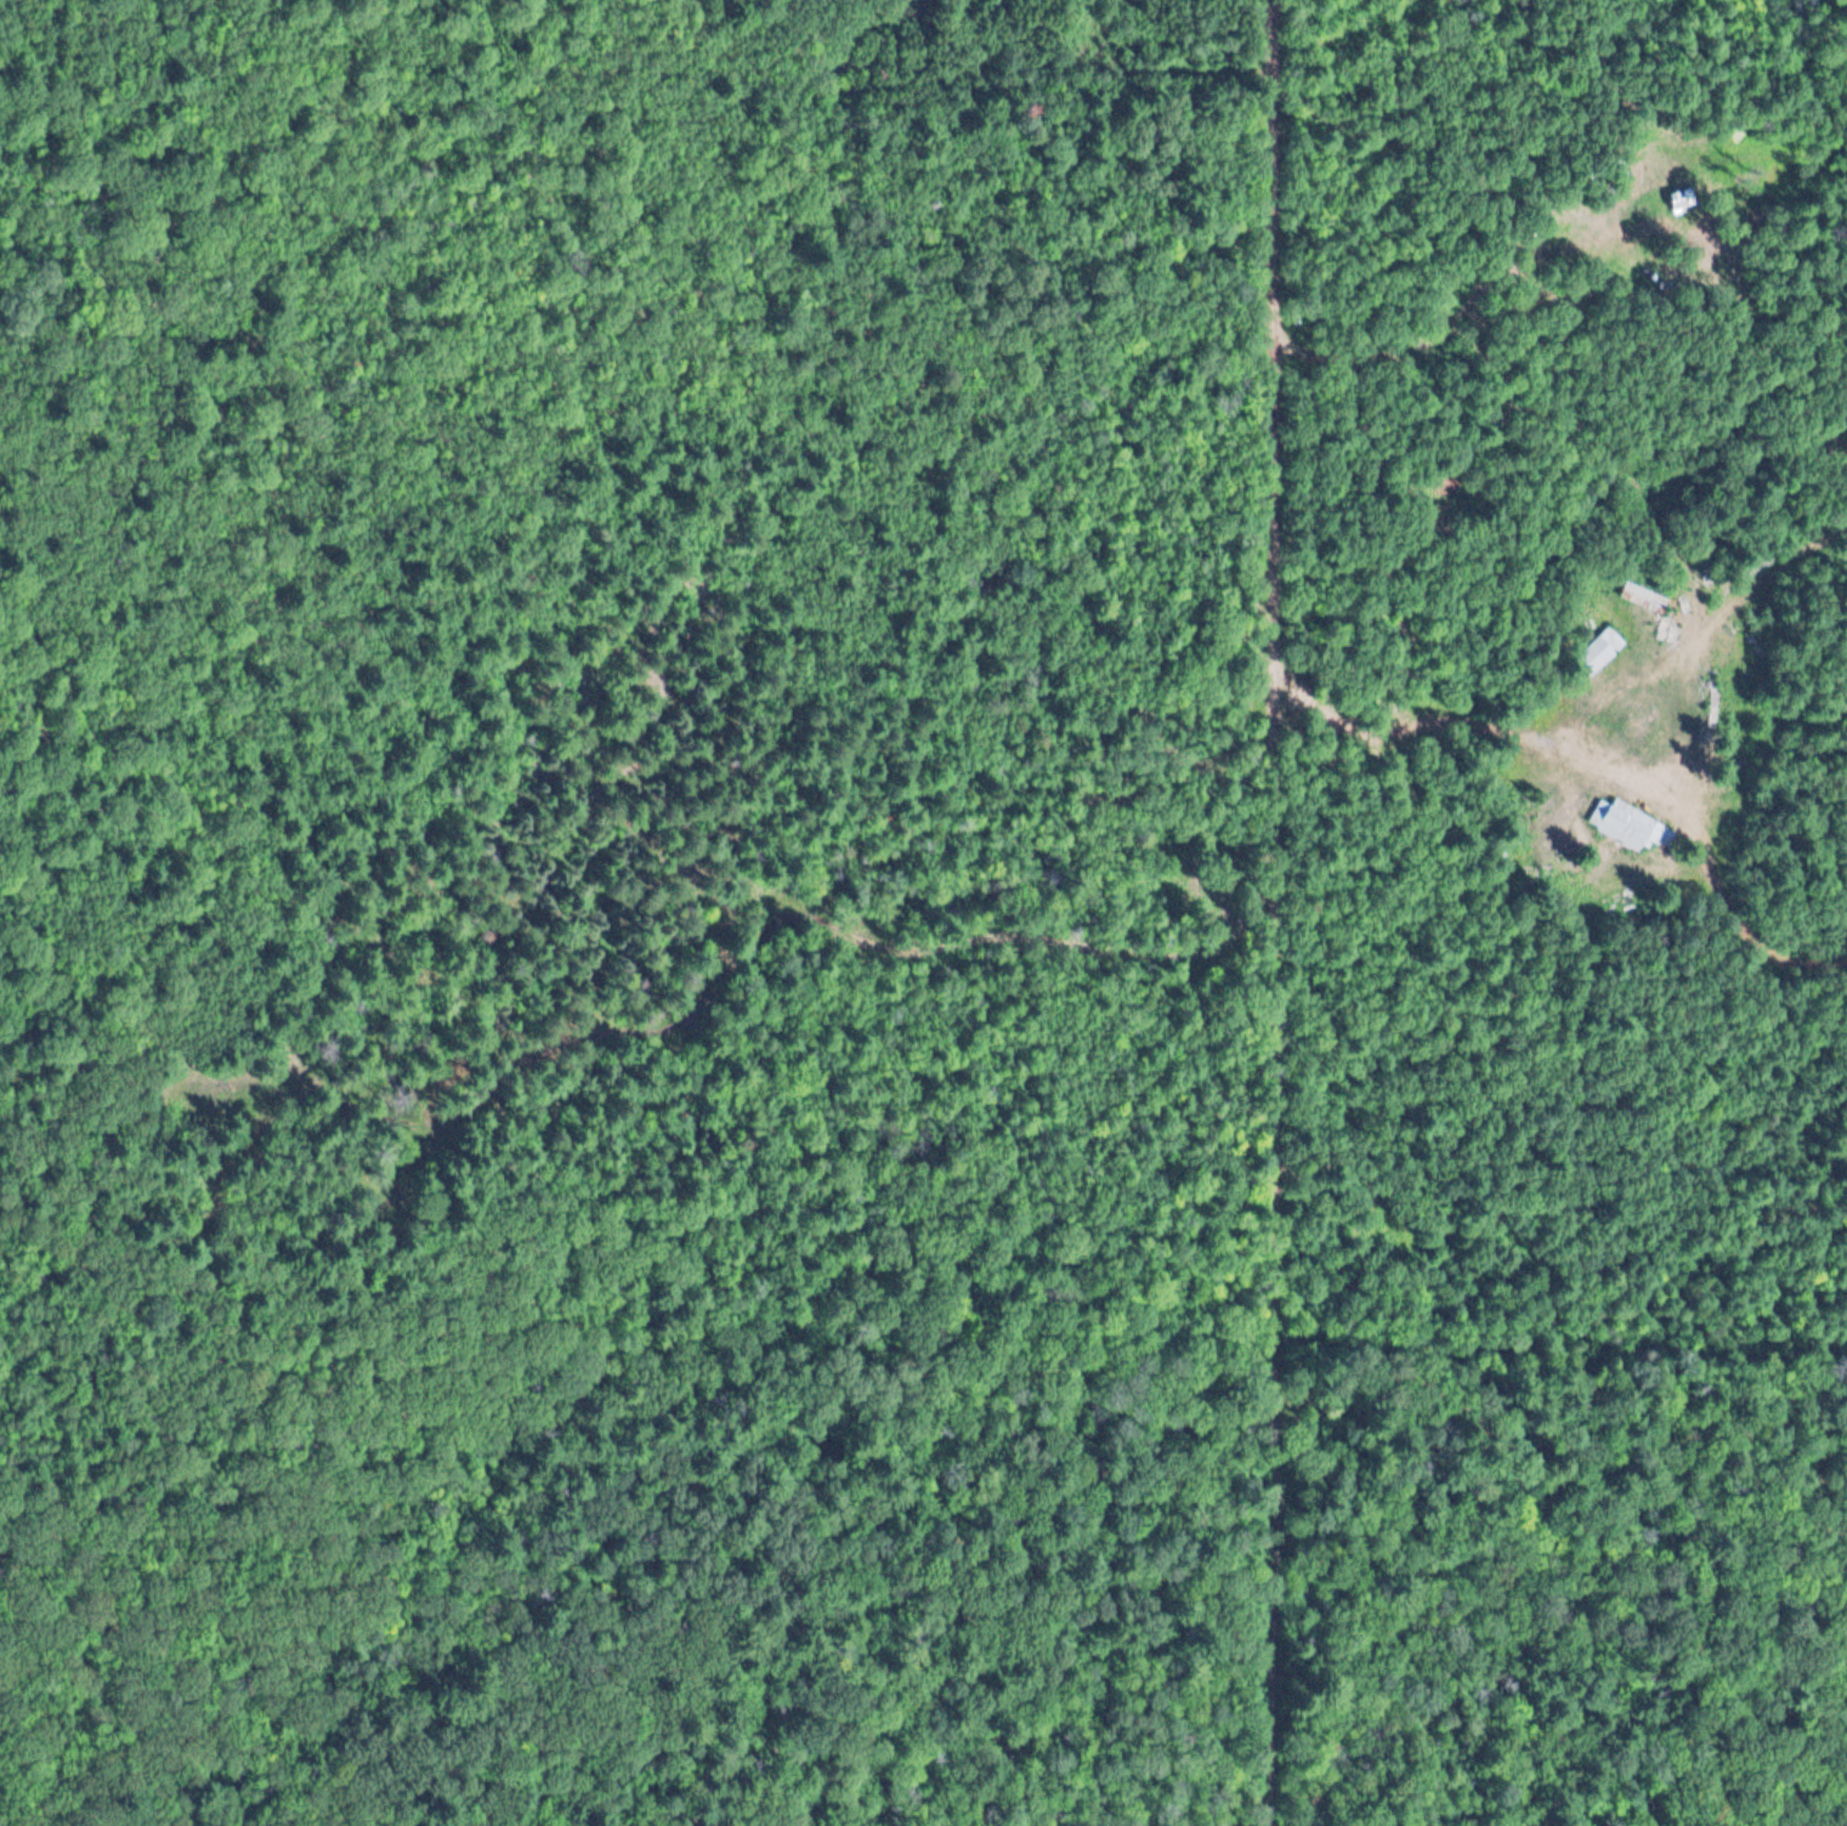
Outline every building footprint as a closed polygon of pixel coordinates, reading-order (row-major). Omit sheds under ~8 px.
[(1636,177),(1630,163),(1613,170),(1618,184),(1636,177)] [(1686,206),(1683,191),(1668,194),(1671,208),(1686,206)] [(1569,661),(1586,678),(1623,641),(1606,624),(1569,661)] [(1639,851),(1647,835),(1665,845),(1672,831),(1610,798),(1607,804),(1598,799),(1585,823),(1639,851)]
